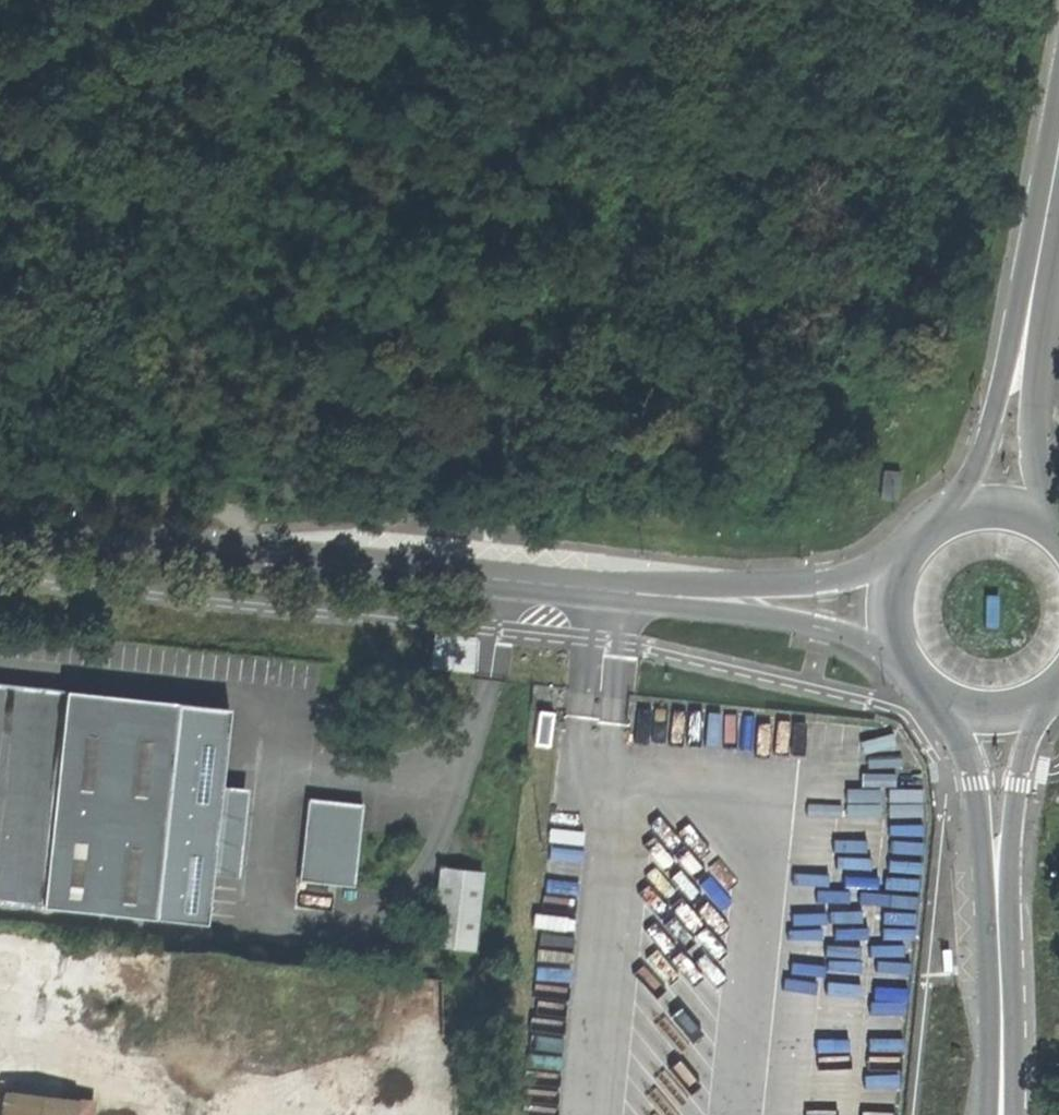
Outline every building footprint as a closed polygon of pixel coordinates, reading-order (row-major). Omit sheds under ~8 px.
[(883,499),(898,500),(901,471),(886,469),(883,499)] [(467,527),(466,532),(489,534),(490,525),(473,523),(467,523),(467,527)] [(480,640),(437,636),(433,671),(476,676),(480,640)] [(154,914),(160,864),(200,869),(208,784),(172,779),(180,701),(71,690),(67,686),(0,680),(0,901),(154,914)] [(541,744),(555,745),(558,713),(552,712),(544,711),(541,744)] [(300,882),(357,887),(365,805),(307,800),(300,882)] [(437,947),(480,949),(487,869),(443,865),(437,947)] [(948,971),(953,971),(950,948),(941,949),(943,966),(944,972),(948,971)] [(4,1094),(2,1114),(96,1114),(97,1103),(4,1094)]
